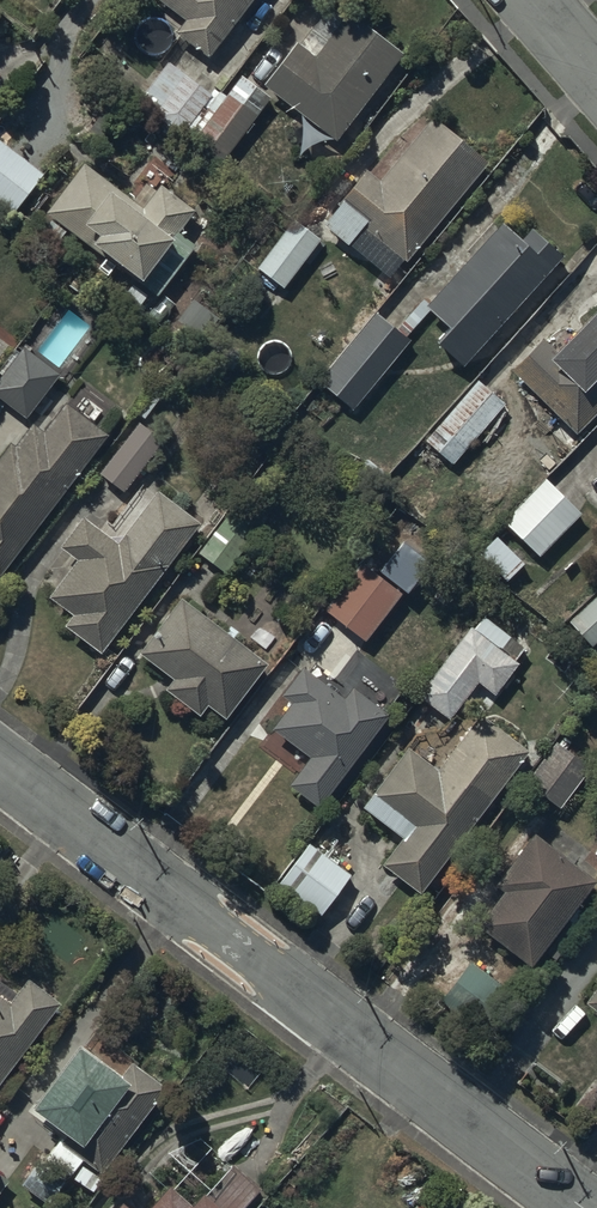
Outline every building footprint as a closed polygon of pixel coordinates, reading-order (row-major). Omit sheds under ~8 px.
[(173,33),(208,59),(253,0),(157,0),(183,20),(173,33)] [(301,45),(297,42),(263,86),(337,143),(403,54),(343,7),(323,32),(314,25),(304,38),(306,39),(301,45)] [(209,88),(166,55),(137,92),(181,125),(209,88)] [(224,92),(214,84),(183,124),(221,154),(269,93),(241,71),(224,92)] [(326,218),(326,228),(347,246),(363,227),(405,263),(489,163),(434,116),(379,181),(367,171),(326,218)] [(0,141),(0,203),(14,214),(43,174),(0,141)] [(98,236),(92,244),(108,256),(98,269),(107,276),(117,263),(141,282),(139,284),(141,286),(130,300),(145,312),(196,246),(179,234),(195,212),(160,186),(143,208),(83,162),(44,213),(52,218),(39,235),(55,247),(67,230),(76,237),(85,226),(98,236)] [(295,219),(256,269),(283,289),(322,240),(295,219)] [(503,222),(425,308),(448,328),(435,343),(462,368),(564,257),(526,222),(516,233),(503,222)] [(511,370),(576,435),(596,414),(596,311),(557,352),(543,338),(511,370)] [(318,382),(352,410),(411,341),(377,312),(318,382)] [(25,420),(60,375),(24,347),(0,377),(0,400),(25,420)] [(423,439),(452,466),(507,405),(477,378),(423,439)] [(0,455),(0,574),(107,437),(64,403),(43,431),(33,424),(16,445),(10,441),(0,455)] [(139,422),(98,473),(123,493),(163,441),(139,422)] [(502,522),(539,557),(581,514),(545,478),(502,522)] [(583,495),(596,510),(596,481),(583,495)] [(83,516),(58,548),(76,561),(48,598),(71,616),(63,626),(100,654),(200,525),(157,492),(118,542),(83,516)] [(497,536),(479,554),(506,582),(525,564),(497,536)] [(362,561),(324,611),(366,642),(402,593),(362,561)] [(567,622),(593,649),(596,645),(596,594),(567,622)] [(181,597),(139,654),(172,680),(165,690),(200,717),(208,706),(226,720),(269,664),(235,638),(239,632),(232,627),(227,633),(181,597)] [(417,696),(449,720),(478,683),(494,696),(519,664),(515,661),(527,647),(485,615),(474,628),(471,626),(417,696)] [(290,704),(271,729),(309,758),(288,785),(319,809),(389,715),(353,687),(344,698),(302,667),(280,696),(290,704)] [(408,747),(361,808),(401,839),(380,865),(420,895),(530,751),(481,713),(438,770),(408,747)] [(523,784),(560,809),(590,763),(553,739),(523,784)] [(494,886),(504,893),(478,927),(532,968),(596,883),(596,880),(535,833),(494,886)] [(320,916),(351,876),(308,843),(277,883),(320,916)] [(478,1032),(509,990),(470,961),(439,1003),(478,1032)] [(61,1004),(28,978),(17,993),(0,980),(0,1083),(61,1004)] [(583,1003),(596,1014),(596,985),(583,1003)] [(80,1045),(31,1111),(81,1147),(76,1155),(103,1175),(167,1088),(132,1062),(122,1076),(80,1045)] [(257,1194),(231,1171),(208,1196),(203,1191),(191,1204),(170,1185),(149,1207),(244,1207),(257,1194)] [(9,1181),(0,1174),(0,1193),(9,1181)]
